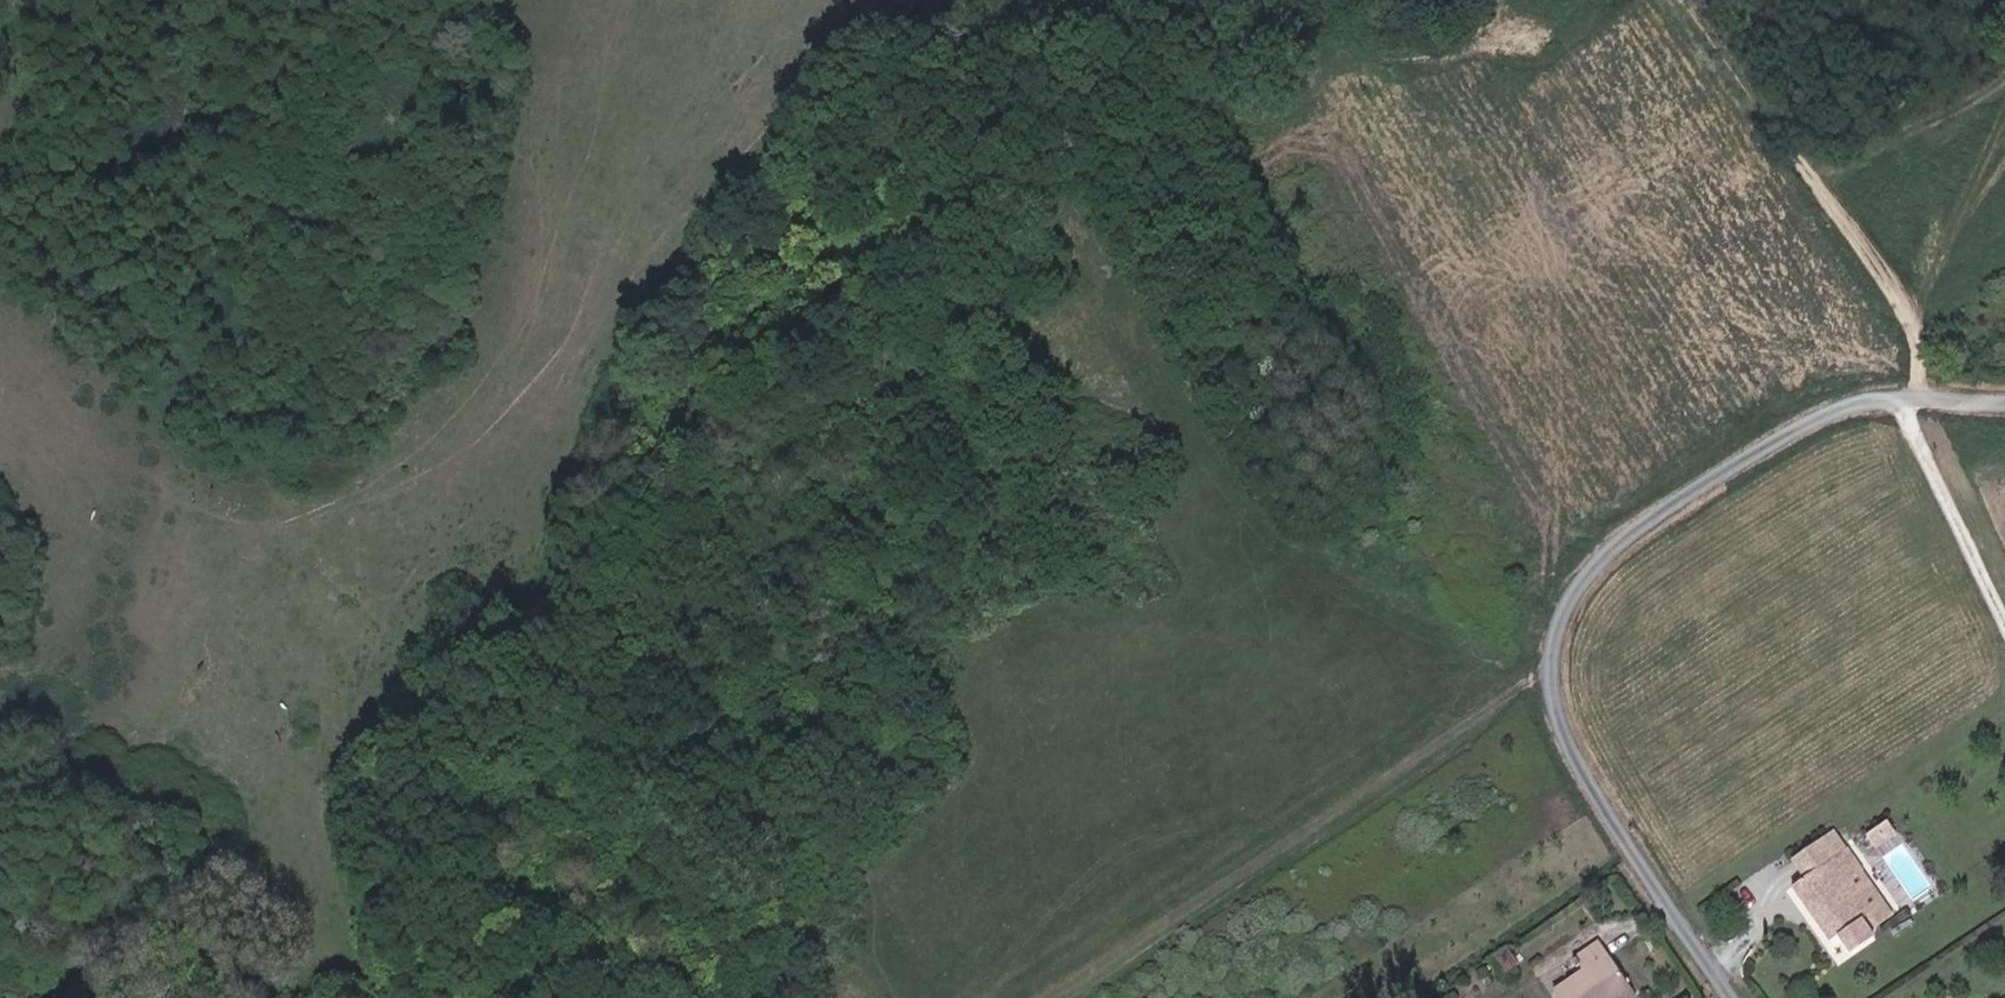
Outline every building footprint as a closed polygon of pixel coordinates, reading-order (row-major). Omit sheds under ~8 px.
[(1896,835),(1887,822),(1878,829),(1886,841),(1896,835)] [(1875,849),(1886,841),(1878,829),(1867,837),(1875,849)] [(1806,877),(1845,850),(1834,833),(1795,861),(1806,877)] [(1861,872),(1845,850),(1806,877),(1792,887),(1805,907),(1810,903),(1815,910),(1810,914),(1829,941),(1838,936),(1851,954),(1873,938),(1861,920),(1870,913),(1848,881),(1861,872)] [(1890,914),(1861,872),(1848,881),(1870,913),(1877,923),(1890,914)] [(1815,910),(1810,903),(1805,907),(1810,914),(1815,910)] [(1631,988),(1600,942),(1573,961),(1582,973),(1555,992),(1559,997),(1616,997),(1631,988)] [(1637,995),(1631,988),(1616,997),(1633,997),(1637,995)]
